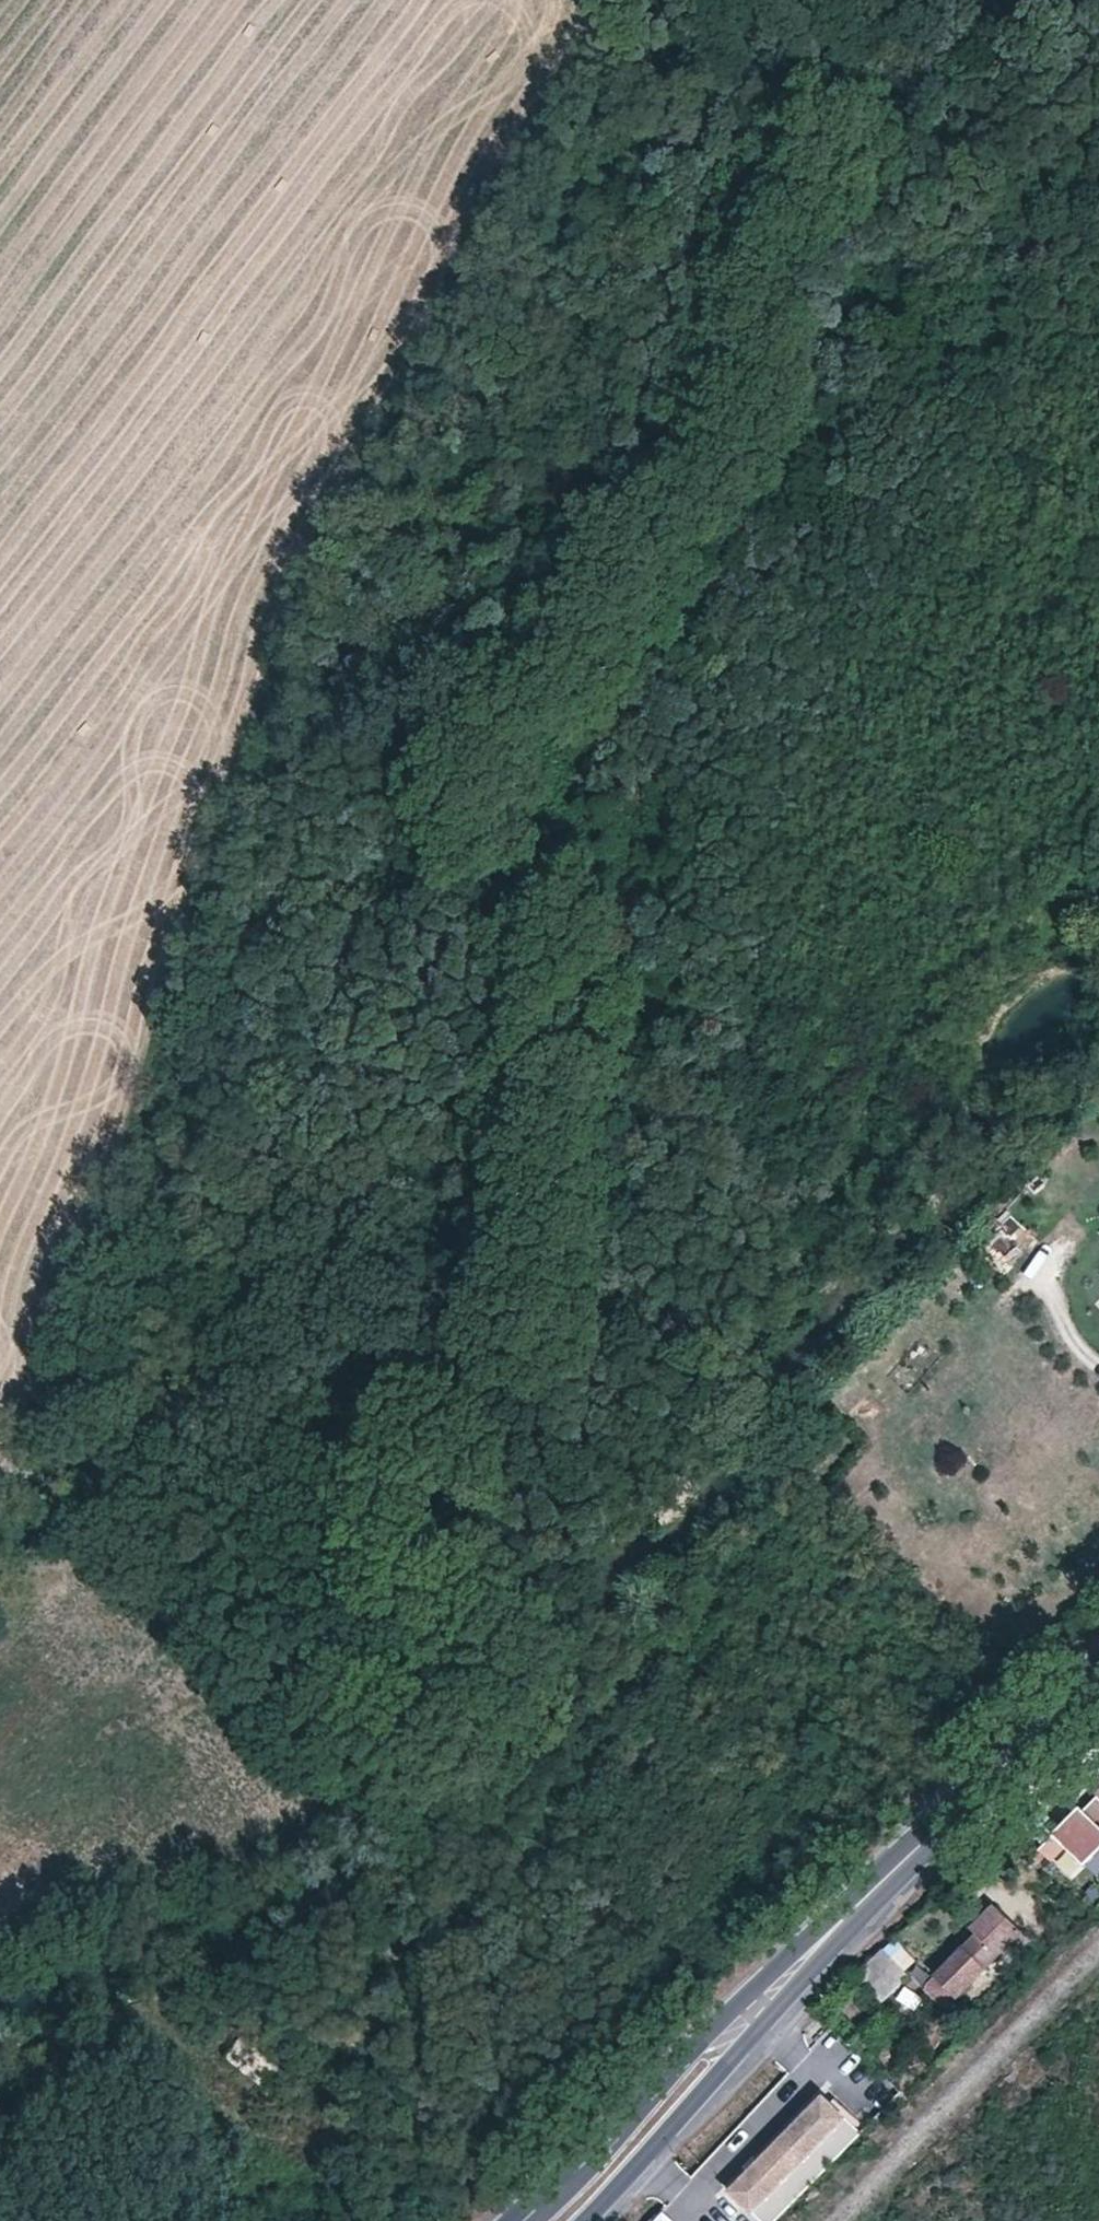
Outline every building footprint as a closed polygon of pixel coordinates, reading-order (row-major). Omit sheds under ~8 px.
[(1006,1273),(1041,1239),(1011,1208),(976,1242),(1006,1273)] [(1089,1809),(1087,1807),(1058,1836),(1070,1848),(1087,1865),(1098,1853),(1098,1799),(1089,1809)] [(1070,1848),(1058,1836),(1041,1853),(1052,1865),(1070,1848)] [(1091,1904),(1098,1896),(1098,1894),(1093,1888),(1084,1896),(1091,1904)] [(972,1929),(978,1934),(938,1977),(959,1996),(1021,1932),(994,1906),(972,1929)] [(903,1948),(891,1960),(905,1974),(917,1962),(903,1948)] [(883,1951),(858,1975),(891,2009),(901,1999),(908,2006),(923,1992),(905,1974),(891,1960),(883,1951)] [(959,1996),(938,1977),(931,1984),(951,2004),(959,1996)] [(285,2088),(294,2077),(245,2035),(228,2057),(275,2099),(285,2088)] [(826,2095),(731,2190),(735,2193),(757,2215),(763,2220),(773,2220),(862,2132),(826,2095)] [(735,2193),(725,2203),(743,2220),(751,2220),(757,2215),(735,2193)]
